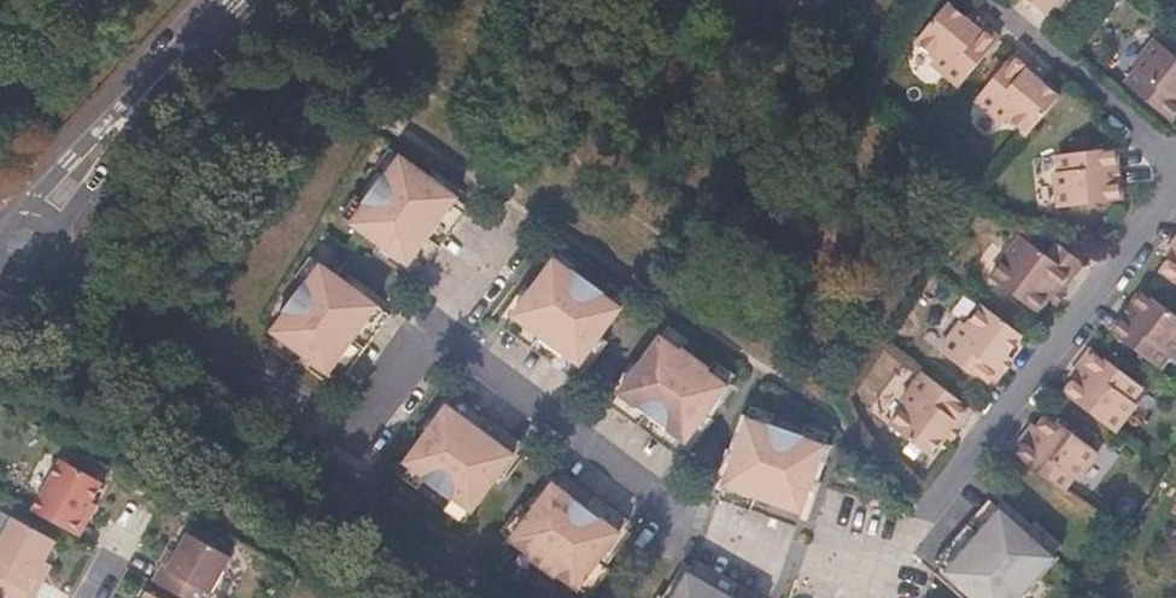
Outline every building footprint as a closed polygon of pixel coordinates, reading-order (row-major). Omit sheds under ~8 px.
[(1047,16),(1060,0),(1027,0),(1047,16)] [(1002,37),(988,25),(981,33),(967,22),(947,4),(914,43),(934,60),(932,62),(960,86),(1002,37)] [(988,25),(974,13),(967,22),(981,33),(988,25)] [(1157,40),(1133,67),(1135,68),(1124,81),(1170,121),(1175,113),(1175,104),(1175,56),(1157,40)] [(1059,98),(1040,83),(1024,71),(1031,62),(1018,50),(976,100),(1005,123),(1007,121),(1026,138),(1059,98)] [(1031,62),(1024,71),(1040,83),(1047,75),(1031,62)] [(1113,181),(1111,166),(1117,165),(1115,148),(1055,155),(1057,172),(1055,172),(1059,208),(1122,201),(1119,180),(1113,181)] [(384,174),(387,176),(401,157),(390,149),(376,168),(384,174)] [(462,202),(468,194),(446,179),(440,186),(401,157),(387,176),(384,174),(363,202),(366,204),(352,223),(391,252),(385,259),(407,275),(413,268),(423,254),(419,250),(446,213),(451,216),(462,202)] [(340,215),(352,223),(366,204),(363,202),(355,195),(340,215)] [(462,202),(451,216),(446,213),(419,250),(423,254),(413,268),(420,274),(470,206),(462,202)] [(1065,291),(1086,264),(1056,241),(1047,254),(1023,237),(991,278),(1039,315),(1051,300),(1060,288),(1065,291)] [(1167,258),(1171,260),(1175,252),(1175,243),(1167,258)] [(563,249),(555,260),(575,274),(576,272),(583,263),(563,249)] [(1171,260),(1162,274),(1175,283),(1175,252),(1171,260)] [(307,285),(321,265),(310,257),(296,276),(305,283),(307,285)] [(593,348),(622,309),(602,295),(604,292),(576,272),(575,274),(555,260),(555,259),(526,299),(519,294),(503,315),(510,321),(525,332),(528,327),(566,355),(562,359),(577,370),(584,376),(600,354),(593,348)] [(372,325),(383,309),(388,303),(366,287),(361,294),(321,265),(307,285),(305,283),(284,311),(286,313),(272,331),(274,332),(302,354),(311,360),(306,368),(328,384),(333,377),(344,362),(339,359),(367,321),(372,325)] [(604,292),(602,295),(622,309),(630,298),(611,283),(604,292)] [(1058,305),(1068,294),(1065,291),(1060,288),(1051,300),(1058,305)] [(1145,291),(1131,307),(1136,311),(1127,324),(1122,319),(1112,332),(1162,371),(1172,357),(1175,351),(1175,315),(1145,291)] [(1006,354),(1021,335),(983,305),(967,325),(963,322),(940,352),(988,389),(1000,374),(994,370),(1006,354)] [(1131,307),(1122,319),(1127,324),(1136,311),(1131,307)] [(383,309),(372,325),(367,321),(339,359),(344,362),(333,377),(340,383),(390,315),(383,309)] [(510,321),(504,329),(571,379),(577,370),(562,359),(566,355),(528,327),(525,332),(510,321)] [(690,339),(671,324),(662,335),(663,335),(682,350),(683,347),(690,339)] [(294,365),(302,354),(274,332),(265,345),(294,365)] [(700,424),(729,385),(710,371),(711,368),(683,347),(682,350),(663,335),(633,374),(626,369),(610,391),(618,397),(632,407),(635,402),(673,430),(669,435),(684,446),(691,451),(707,429),(700,424)] [(1096,351),(1093,349),(1071,377),(1075,381),(1086,366),(1096,351)] [(1134,403),(1145,389),(1096,351),(1086,366),(1075,381),(1065,394),(1115,431),(1136,403),(1134,403)] [(1012,358),(1006,354),(994,370),(1000,374),(1012,358)] [(711,368),(710,371),(729,385),(737,374),(718,359),(711,368)] [(972,409),(924,373),(902,403),(904,404),(888,424),(928,456),(943,436),(955,420),(962,424),(972,409)] [(452,403),(467,414),(463,419),(501,447),(504,441),(520,453),(525,446),(457,396),(452,403)] [(618,397),(611,406),(678,455),(684,446),(669,435),(673,430),(635,402),(632,407),(618,397)] [(520,453),(504,441),(501,447),(463,419),(467,414),(452,403),(445,398),(429,420),(436,425),(428,437),(407,465),(426,479),(424,481),(453,502),(454,499),(474,513),(494,486),(503,474),(510,480),(526,458),(520,453)] [(761,410),(756,423),(779,431),(780,428),(783,418),(761,410)] [(1099,452),(1050,415),(1039,428),(1028,443),(1026,441),(1016,455),(1065,493),(1075,479),(1077,481),(1099,452)] [(962,424),(955,420),(943,436),(949,441),(962,424)] [(819,496),(835,450),(812,443),(813,440),(780,428),(779,431),(756,423),(741,470),(732,467),(723,492),(731,495),(749,501),(751,496),(795,511),(793,516),(811,522),(819,525),(828,500),(819,496)] [(1035,425),(1013,453),(1016,455),(1026,441),(1028,443),(1039,428),(1035,425)] [(813,440),(812,443),(835,450),(839,438),(817,429),(813,440)] [(93,502),(104,482),(61,459),(32,511),(81,538),(99,505),(93,502)] [(556,481),(570,492),(567,497),(604,525),(608,519),(624,531),(629,524),(561,474),(556,481)] [(624,531),(608,519),(604,525),(567,497),(570,492),(556,481),(549,476),(532,498),(539,503),(513,539),(511,543),(530,557),(528,559),(556,580),(558,577),(577,591),(580,589),(607,552),(614,558),(630,536),(624,531)] [(811,522),(793,516),(795,511),(751,496),(749,501),(731,495),(727,504),(808,531),(811,522)] [(502,532),(513,539),(539,503),(532,498),(526,507),(522,504),(502,532)] [(999,507),(990,500),(935,562),(944,570),(956,557),(960,561),(991,525),(987,521),(999,507)] [(1056,558),(1053,556),(1019,526),(1025,519),(1005,501),(999,507),(987,521),(991,525),(960,561),(956,557),(944,570),(938,577),(958,595),(964,588),(975,597),(1025,597),(1042,578),(1040,576),(1056,558)] [(54,566),(46,562),(58,541),(0,510),(0,596),(4,597),(36,597),(54,566)] [(1033,526),(1025,519),(1019,526),(1053,556),(1062,545),(1036,523),(1033,526)] [(233,558),(187,533),(176,552),(170,549),(153,581),(183,597),(202,597),(206,591),(213,594),(233,558)] [(607,552),(580,589),(591,597),(612,569),(607,566),(614,558),(607,552)] [(706,579),(702,584),(727,597),(757,597),(694,562),(690,570),(706,579)] [(702,584),(706,579),(690,570),(682,565),(668,589),(676,593),(673,597),(727,597),(702,584)] [(958,595),(962,597),(975,597),(964,588),(958,595)] [(668,589),(663,597),(659,595),(657,597),(673,597),(676,593),(668,589)]
